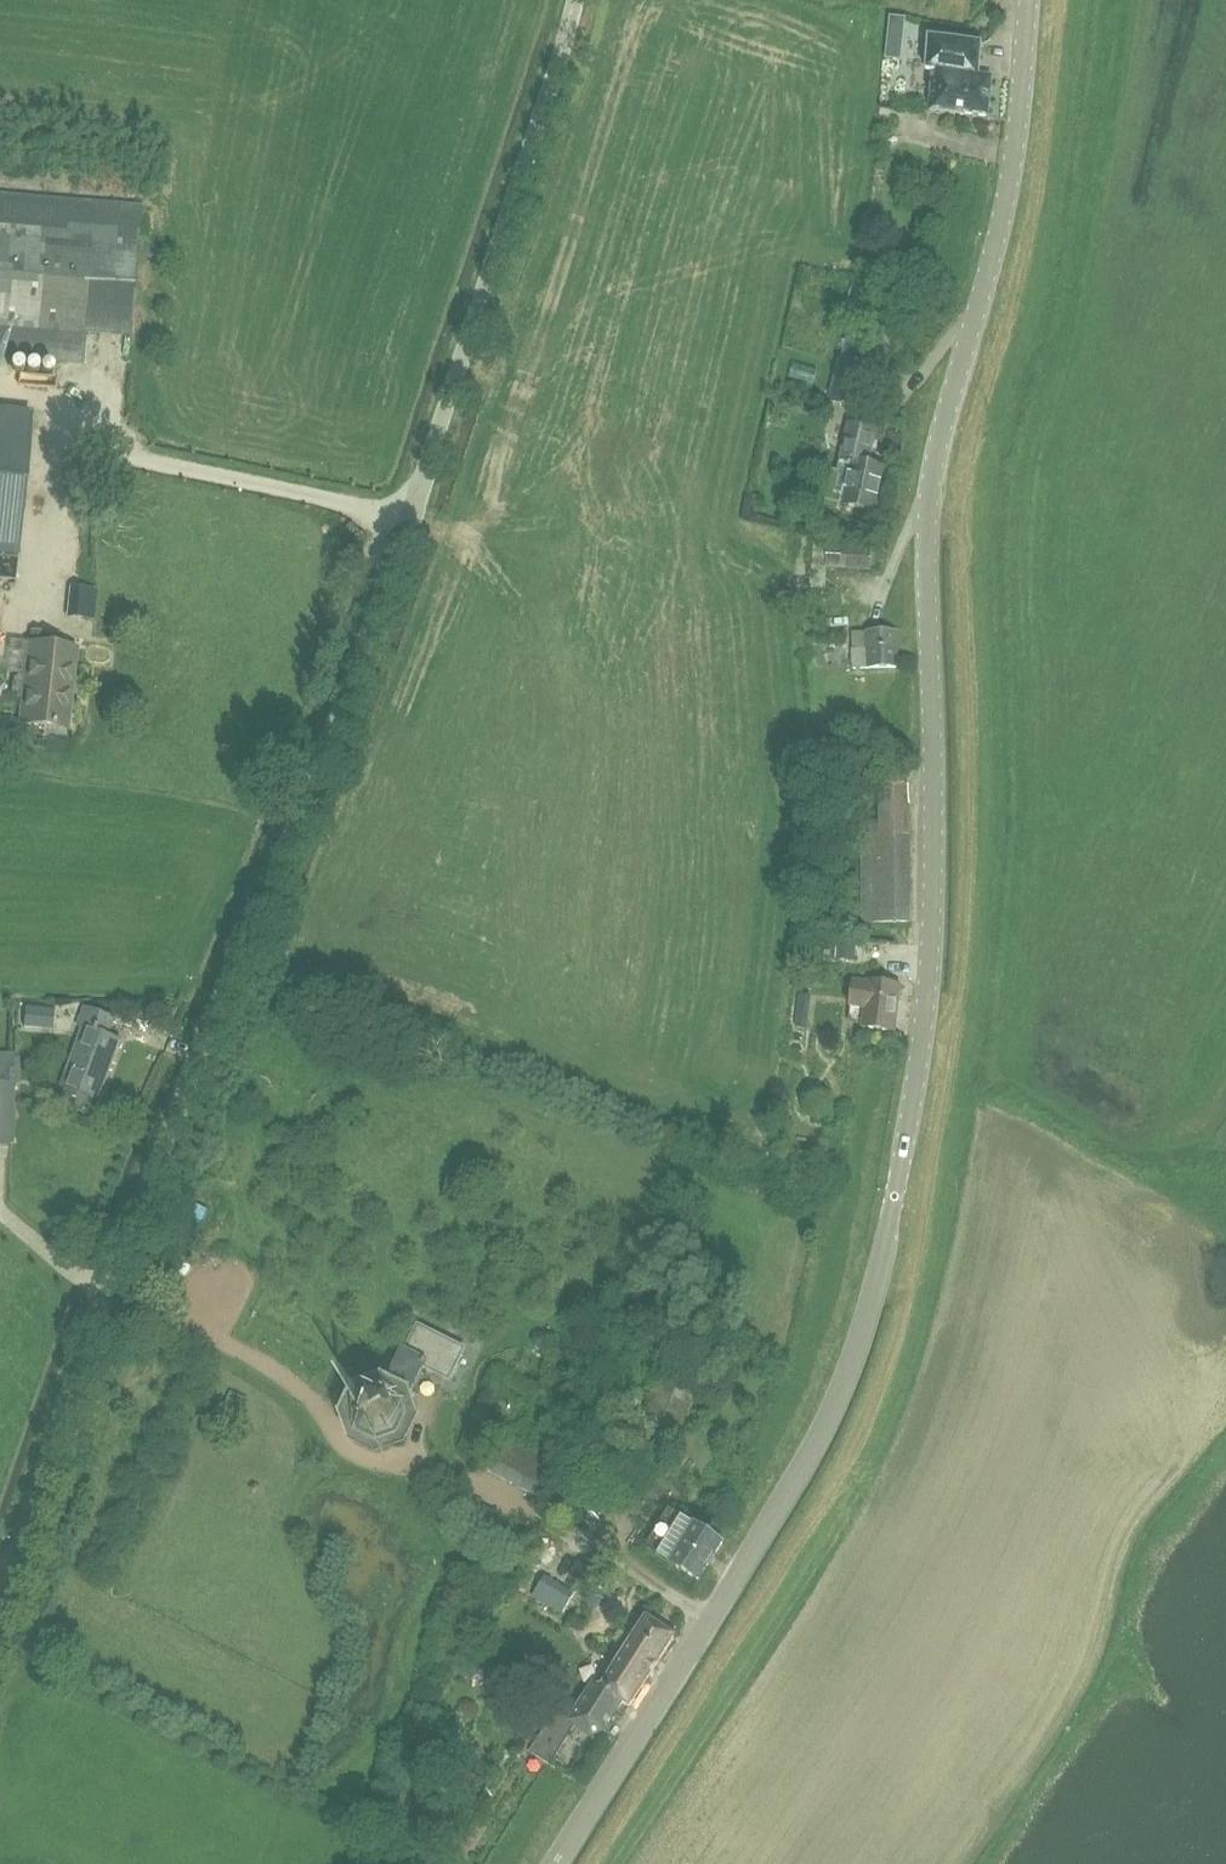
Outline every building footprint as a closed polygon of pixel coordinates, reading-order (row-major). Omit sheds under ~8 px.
[(937,71),(933,112),(987,117),(991,77),(977,76),(980,44),(929,39),(926,70),(937,71)] [(907,75),(921,73),(919,55),(905,56),(907,75)] [(87,330),(97,203),(0,195),(0,364),(83,371),(87,330)] [(829,401),(831,403),(858,411),(869,366),(845,359),(841,357),(829,401)] [(852,463),(848,477),(830,472),(823,498),(842,503),(875,511),(886,469),(868,464),(877,428),(848,423),(839,460),(852,463)] [(0,448),(0,553),(16,555),(25,451),(0,448)] [(827,567),(869,569),(871,545),(828,542),(827,544),(812,544),(810,585),(825,587),(827,567)] [(866,631),(866,667),(897,667),(897,631),(866,631)] [(45,645),(29,643),(21,723),(67,728),(75,648),(60,646),(61,642),(45,641),(45,645)] [(858,828),(860,922),(908,921),(907,833),(904,765),(874,766),(876,827),(858,828)] [(856,943),(839,941),(838,957),(855,958),(856,943)] [(852,979),(849,1007),(863,1009),(861,1028),(895,1032),(900,984),(852,979)] [(81,1025),(84,1026),(62,1086),(97,1098),(119,1038),(113,1036),(119,1019),(87,1007),(81,1025)] [(49,1013),(25,1012),(24,1026),(48,1027),(49,1013)] [(808,1026),(810,1014),(797,1012),(796,1025),(808,1026)] [(11,1142),(13,1059),(0,1059),(0,1142),(11,1142)] [(462,1347),(416,1325),(404,1351),(401,1350),(382,1392),(380,1391),(361,1398),(353,1416),(360,1436),(378,1444),(397,1437),(406,1419),(403,1411),(423,1366),(448,1377),(462,1347)] [(550,1341),(547,1335),(541,1332),(535,1335),(532,1341),(535,1347),(541,1350),(547,1347),(550,1341)] [(340,1440),(348,1431),(332,1416),(324,1425),(340,1440)] [(484,1469),(536,1497),(554,1466),(501,1437),(484,1469)] [(640,1473),(652,1478),(660,1456),(647,1452),(640,1473)] [(477,1503),(470,1515),(488,1525),(495,1513),(477,1503)] [(644,1545),(698,1580),(722,1542),(668,1507),(644,1545)] [(485,1568),(491,1560),(482,1553),(476,1561),(485,1568)] [(594,1680),(569,1720),(568,1721),(575,1726),(590,1735),(603,1731),(622,1700),(629,1705),(675,1633),(647,1615),(602,1685),(594,1680)] [(552,1764),(575,1726),(568,1721),(569,1720),(555,1711),(531,1750),(552,1764)]
